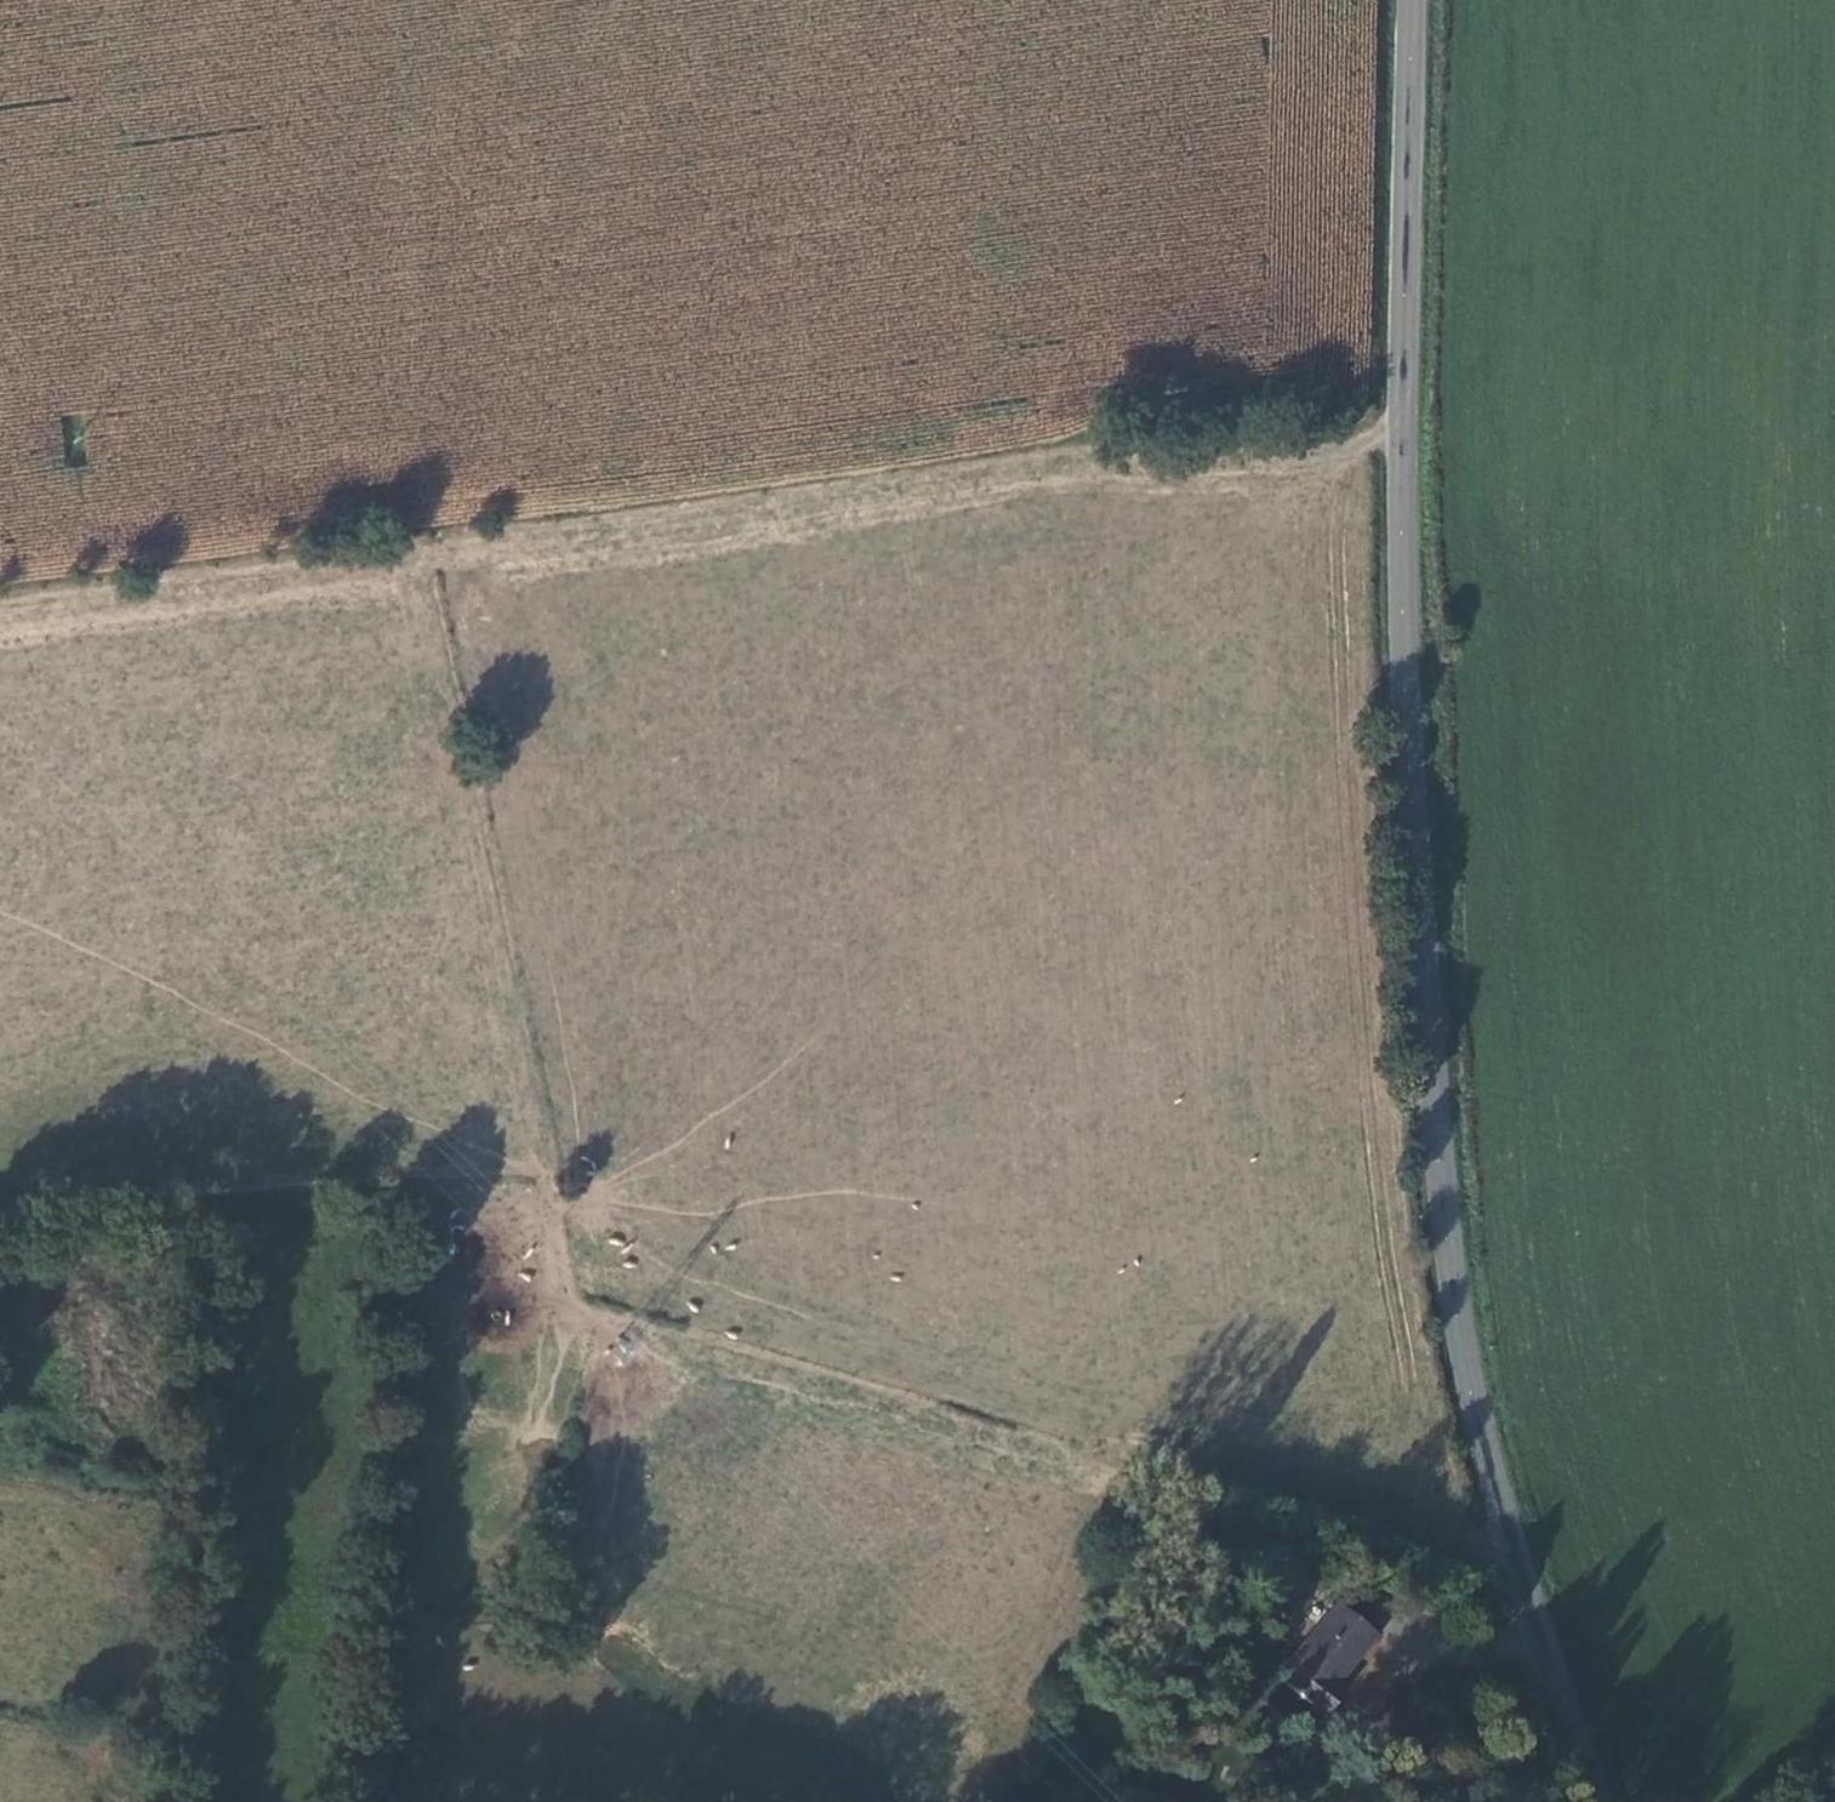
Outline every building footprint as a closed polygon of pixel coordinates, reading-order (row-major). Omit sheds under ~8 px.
[(1368,1618),(1324,1591),(1266,1664),(1317,1702),(1338,1677),(1328,1669),(1368,1618)]
